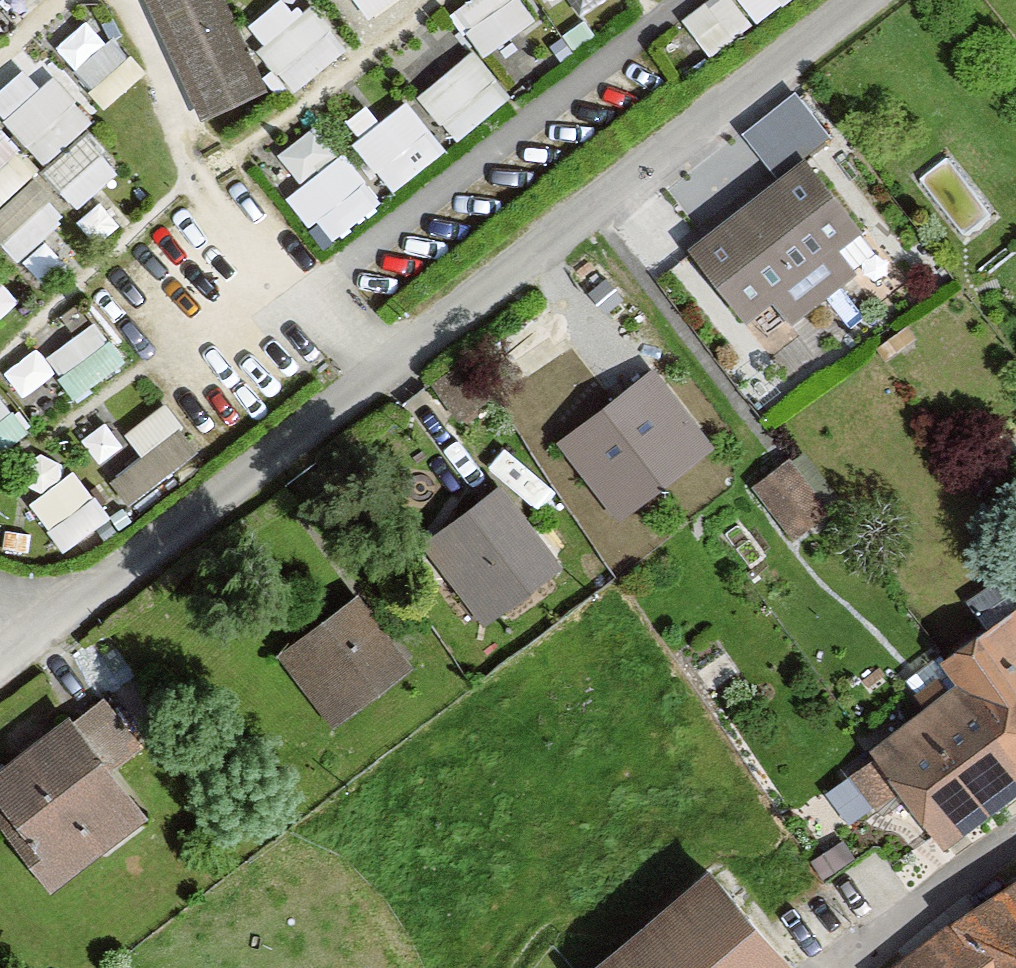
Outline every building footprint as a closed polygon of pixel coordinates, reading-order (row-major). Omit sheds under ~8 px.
[(150,6),(168,52),(201,122),(238,106),(267,92),(225,0),(148,0),(150,6)] [(294,78),(343,41),(313,0),(264,0),(246,13),(294,78)] [(374,20),(400,0),(359,0),(374,20)] [(539,10),(532,0),(458,0),(487,44),(539,10)] [(713,46),(776,0),(692,0),(684,6),(713,46)] [(421,86),(463,131),(515,84),(473,38),(421,86)] [(0,85),(0,102),(48,152),(97,105),(41,46),(0,85)] [(393,180),(448,139),(409,87),(354,129),(393,180)] [(832,139),(797,94),(746,135),(781,179),(806,159),(832,139)] [(319,112),(272,150),(337,230),(384,192),(319,112)] [(79,196),(125,161),(93,119),(47,154),(79,196)] [(20,250),(74,199),(0,120),(0,228),(20,250)] [(866,234),(806,159),(781,179),(688,253),(747,326),(776,302),(795,326),(859,275),(841,253),(866,234)] [(17,293),(0,266),(0,303),(17,293)] [(80,383),(127,350),(97,308),(50,342),(80,383)] [(449,348),(458,396),(531,383),(522,335),(449,348)] [(136,490),(205,438),(166,385),(96,437),(136,490)] [(655,412),(635,386),(560,445),(623,524),(719,448),(677,395),(655,412)] [(77,456),(30,492),(67,540),(114,504),(77,456)] [(832,515),(791,459),(752,488),(792,544),(832,515)] [(570,564),(508,481),(428,540),(490,623),(570,564)] [(420,662),(364,589),(282,652),(338,725),(420,662)] [(945,665),(962,688),(873,752),(946,853),(1015,803),(1015,614),(945,665)] [(144,744),(108,695),(81,715),(117,764),(144,744)] [(81,715),(0,775),(0,784),(15,804),(1,814),(57,889),(156,816),(117,764),(81,715)] [(726,864),(602,967),(814,967),(726,864)] [(955,927),(899,967),(1015,967),(1015,889),(955,927)]
